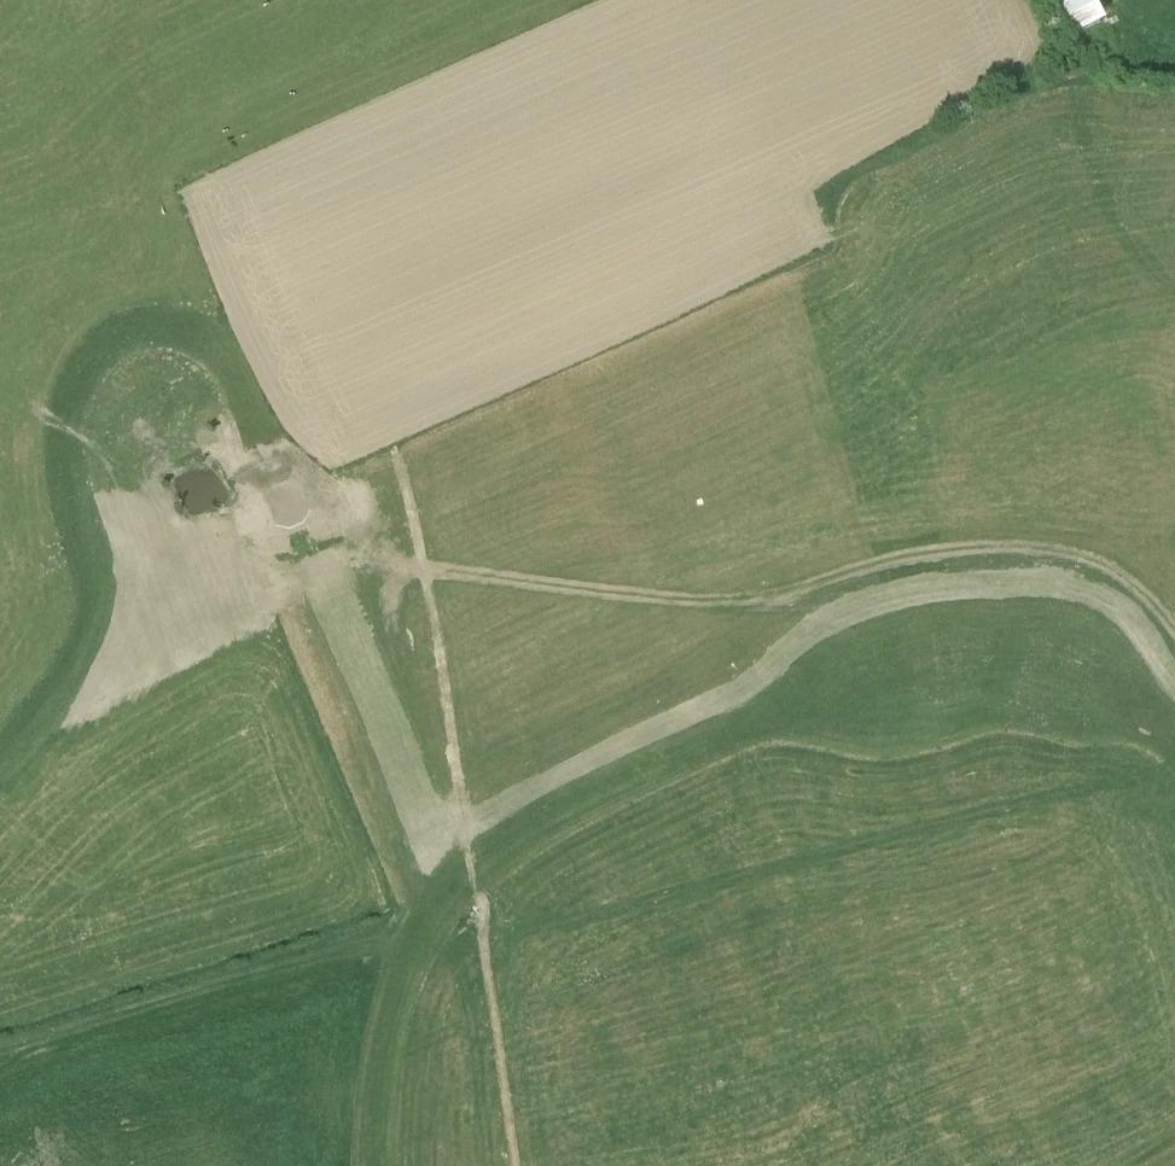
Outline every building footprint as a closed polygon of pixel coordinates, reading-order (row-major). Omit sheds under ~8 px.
[(1069,36),(1105,18),(1096,0),(1052,0),(1069,36)]
